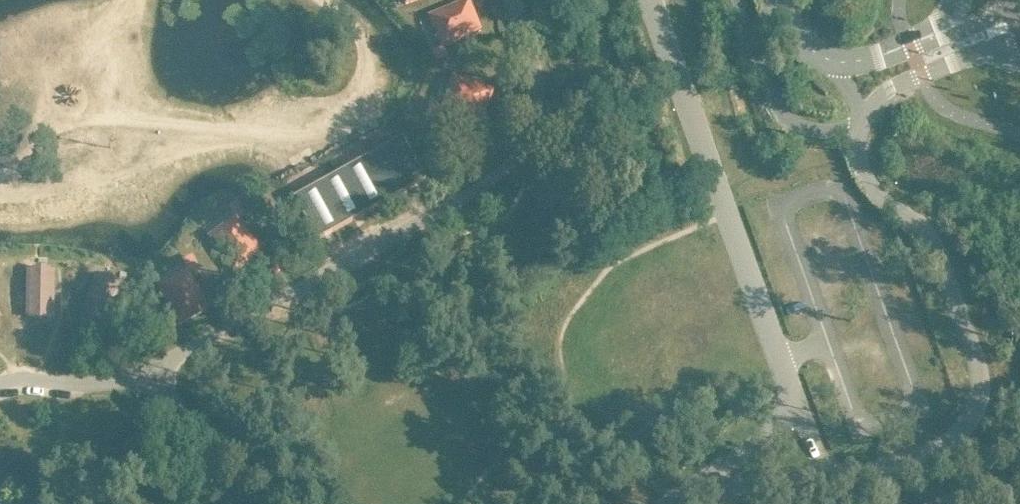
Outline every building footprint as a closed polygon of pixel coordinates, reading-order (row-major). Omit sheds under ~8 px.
[(442,47),(481,31),(469,1),(429,17),(442,47)] [(442,108),(482,123),(493,92),(453,77),(442,108)] [(402,138),(293,198),(317,241),(426,180),(402,138)] [(210,238),(235,272),(262,252),(236,218),(210,238)] [(55,268),(27,267),(26,315),(54,316),(55,268)] [(109,325),(118,277),(91,272),(82,319),(109,325)] [(159,287),(179,325),(208,310),(188,272),(159,287)]
